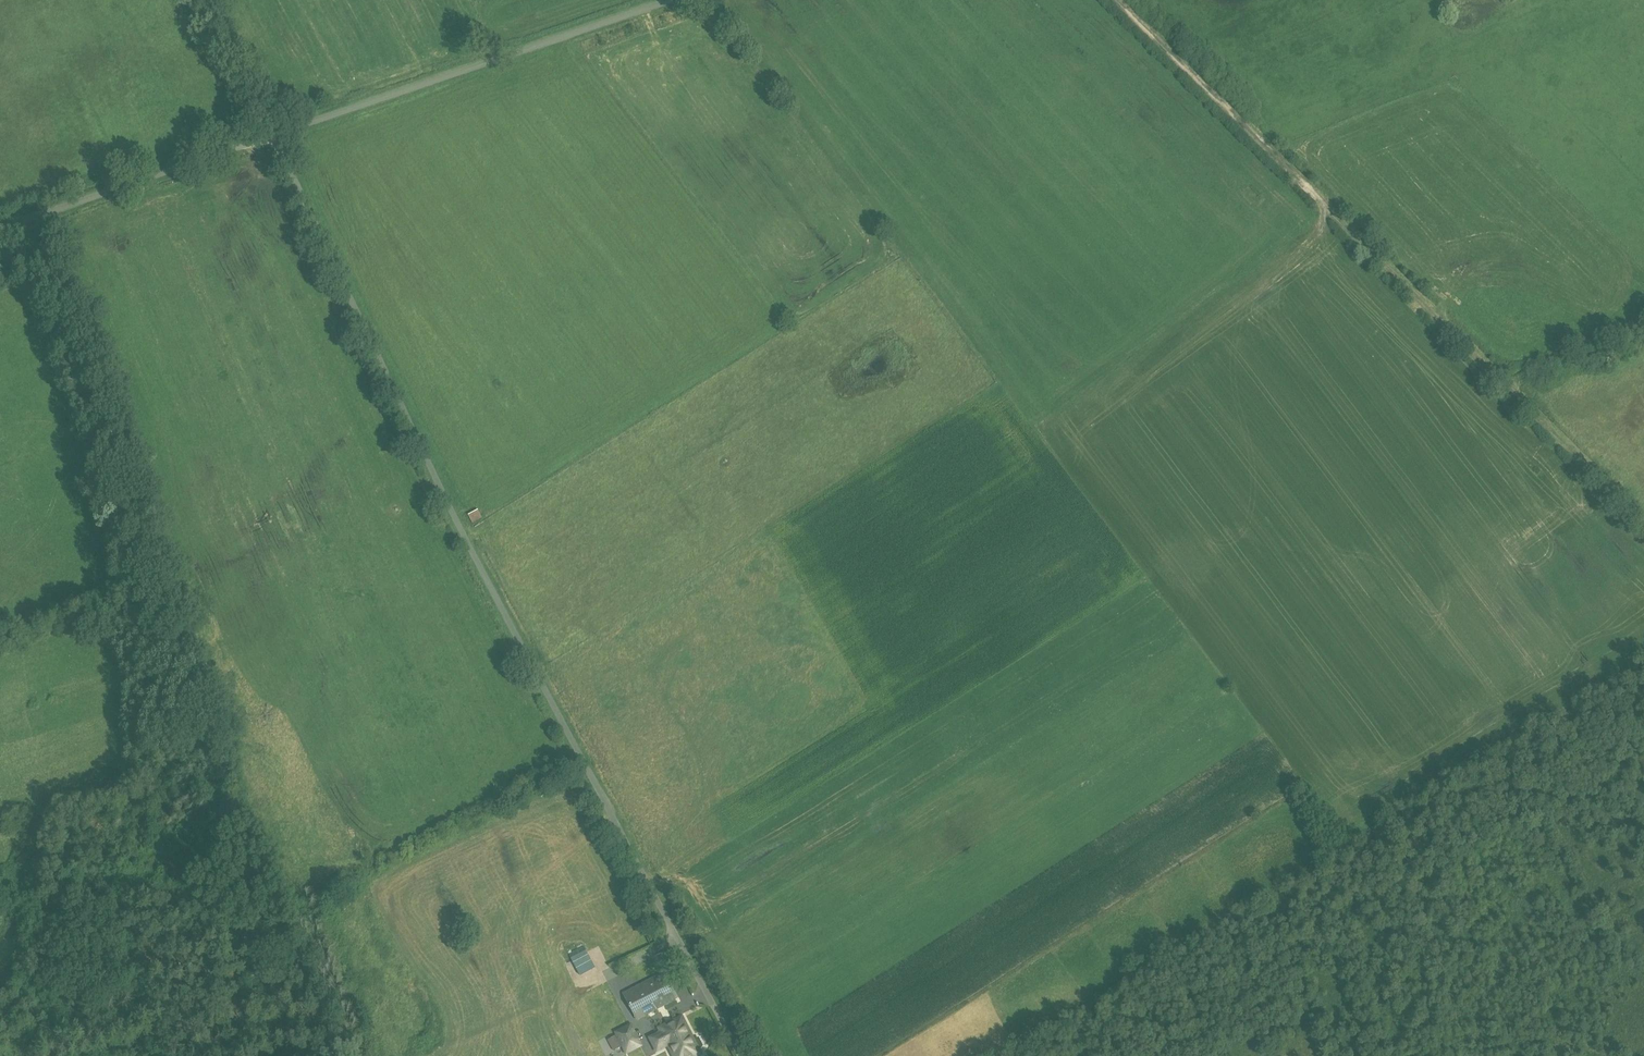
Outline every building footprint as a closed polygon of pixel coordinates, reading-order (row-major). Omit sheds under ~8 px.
[(472,524),(482,519),(478,510),(467,515),(472,524)] [(586,950),(570,957),(579,975),(595,968),(586,950)] [(662,972),(621,992),(635,1022),(676,1002),(662,972)] [(684,1013),(655,1027),(657,1032),(648,1037),(656,1054),(669,1048),(673,1055),(702,1055),(705,1054),(703,1050),(707,1046),(701,1035),(695,1036),(684,1013)] [(632,1023),(614,1031),(625,1055),(643,1047),(632,1023)] [(613,1051),(620,1047),(615,1035),(607,1039),(613,1051)]
